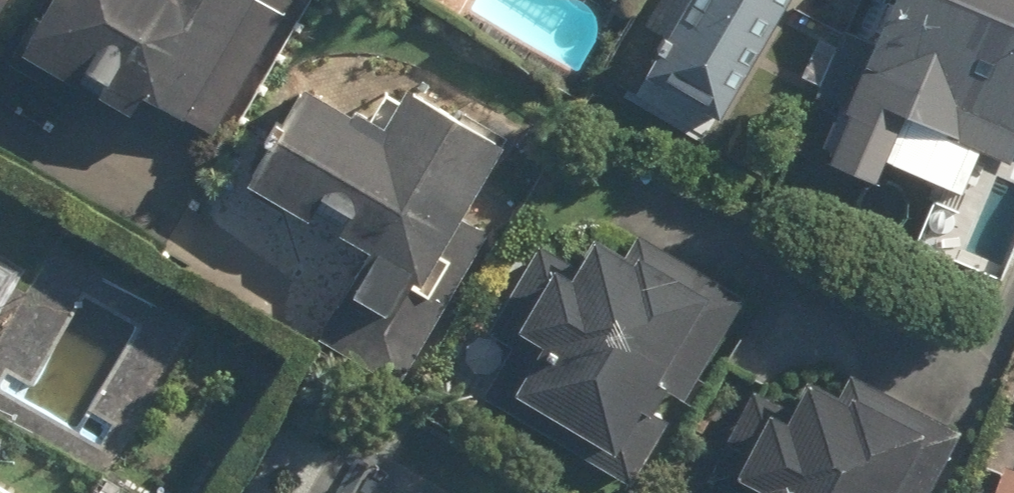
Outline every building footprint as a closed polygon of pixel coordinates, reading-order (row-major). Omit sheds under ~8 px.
[(46,2),(29,30),(24,27),(7,54),(119,122),(130,103),(171,128),(176,120),(208,139),(292,0),(43,0),(46,2)] [(639,75),(715,117),(782,0),(682,0),(639,75)] [(824,26),(800,80),(818,88),(801,126),(964,198),(981,158),(1001,166),(1013,136),(1013,0),(873,0),(856,40),(824,26)] [(237,190),(360,259),(337,300),(372,320),(350,358),(398,385),(485,233),(446,211),(482,146),(390,94),(368,132),(293,90),(237,190)] [(566,264),(538,246),(481,339),(509,356),(482,400),(624,487),(736,305),(621,234),(606,259),(579,242),(566,264)] [(29,271),(0,252),(0,321),(29,271)] [(754,391),(700,480),(721,492),(926,492),(958,439),(848,373),(832,399),(798,379),(780,407),(754,391)] [(1003,492),(1013,492),(1013,467),(1003,492)] [(302,473),(290,492),(336,492),(302,473)] [(396,478),(387,492),(421,492),(396,478)]
